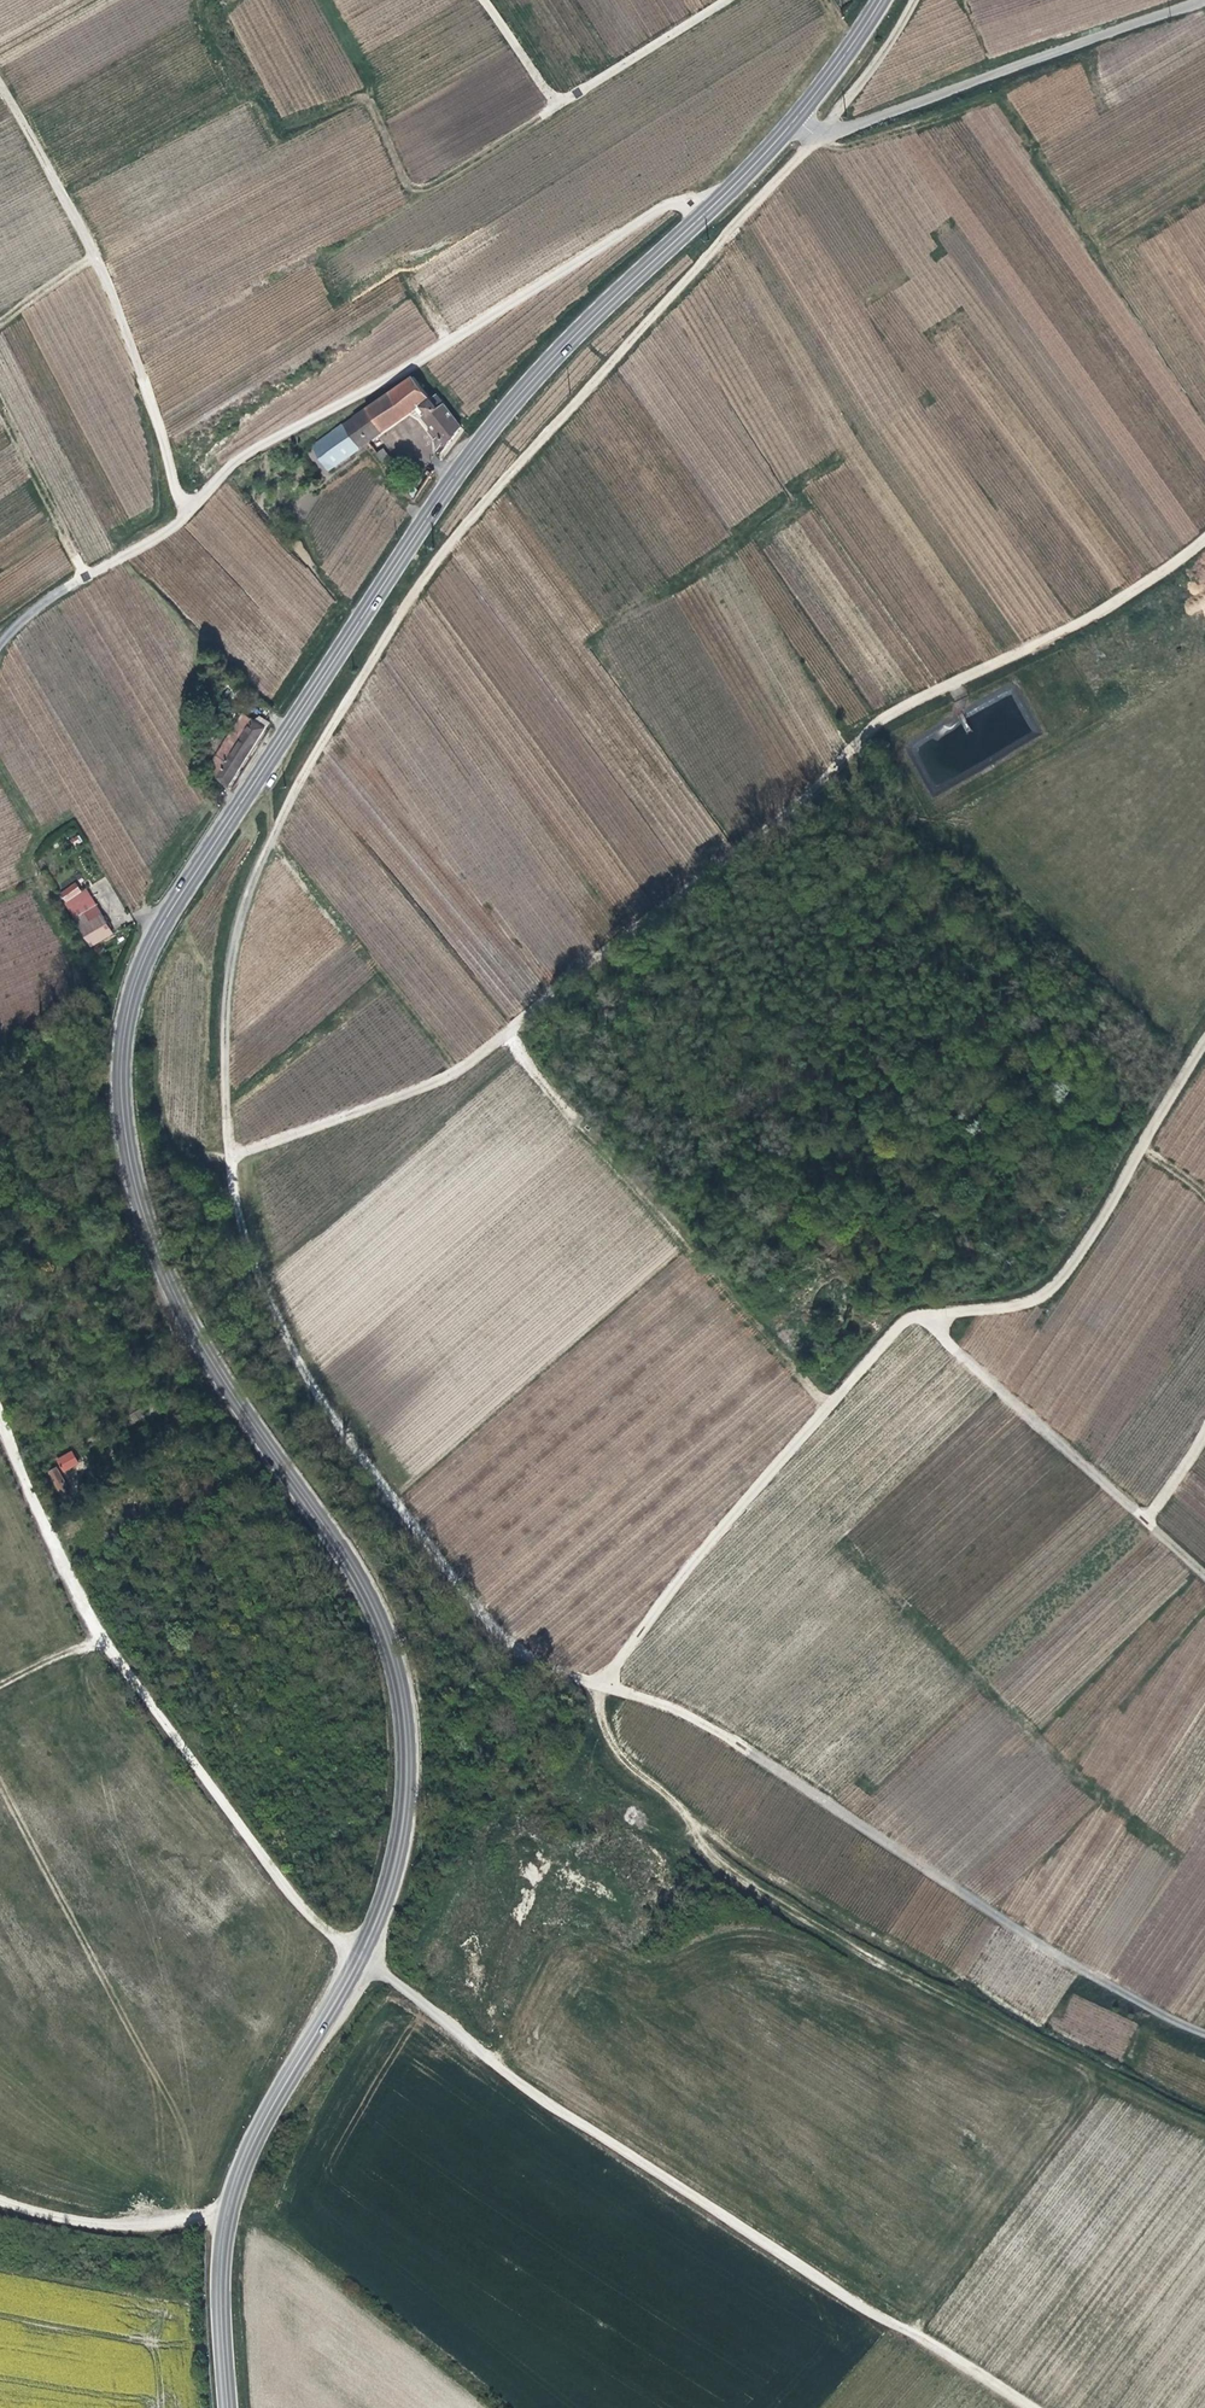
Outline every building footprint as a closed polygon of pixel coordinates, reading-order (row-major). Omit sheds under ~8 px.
[(430,408),(405,376),(303,444),(319,469),(412,406),(417,412),(413,415),(434,439),(429,448),(434,453),(453,425),(435,404),(430,408)] [(400,494),(405,500),(408,494),(405,489),(400,494)] [(211,794),(249,736),(228,721),(189,778),(211,794)] [(61,915),(70,909),(63,896),(53,902),(61,915)] [(104,936),(88,910),(65,924),(80,950),(104,936)] [(140,1410),(128,1416),(132,1423),(143,1418),(140,1410)] [(63,1472),(79,1464),(71,1450),(56,1459),(63,1472)] [(56,1467),(47,1471),(59,1495),(68,1490),(56,1467)]
